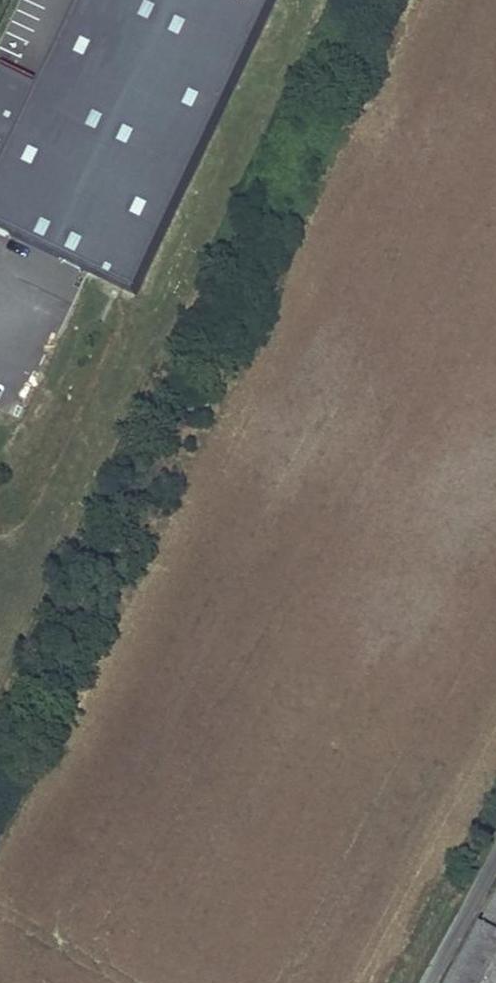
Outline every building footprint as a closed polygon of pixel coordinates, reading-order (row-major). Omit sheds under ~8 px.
[(135,296),(277,0),(88,0),(46,88),(2,67),(0,71),(0,232),(135,296)] [(457,982),(495,982),(495,912),(457,982)]
